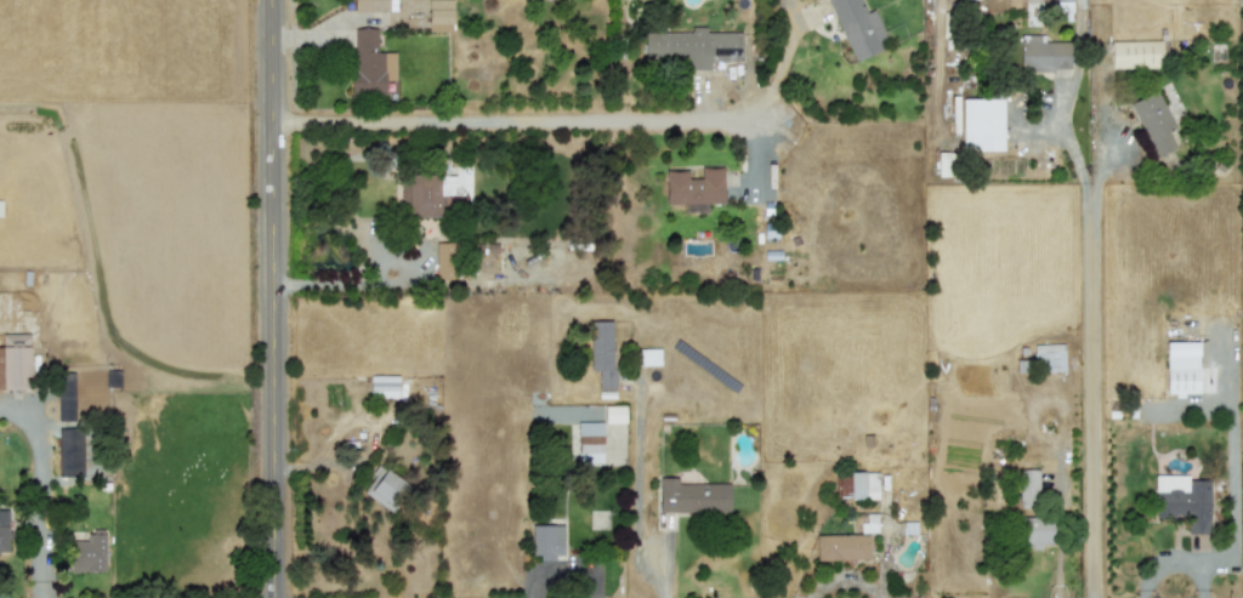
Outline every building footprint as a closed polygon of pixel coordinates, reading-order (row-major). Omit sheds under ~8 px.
[(353,10),(389,11),(389,0),(354,0),(353,10)] [(427,0),(428,31),(452,30),(452,0),(439,0),(427,0)] [(888,46),(873,9),(866,12),(861,0),(828,0),(853,60),(888,46)] [(644,32),(644,58),(689,58),(689,69),(711,69),(711,60),(739,60),(739,31),(706,31),(706,26),(691,26),(691,32),(644,32)] [(395,51),(377,51),(377,27),(352,27),(353,95),(386,95),(386,79),(395,79),(395,51)] [(1039,34),(1019,34),(1020,70),(1072,70),(1072,40),(1040,40),(1039,34)] [(1110,41),(1111,68),(1162,67),(1161,39),(1110,41)] [(1182,143),(1157,89),(1129,102),(1154,156),(1182,143)] [(962,149),(1003,149),(1002,98),(962,98),(962,149)] [(723,167),(700,166),(700,178),(687,178),(687,170),(665,170),(665,202),(722,203),(723,167)] [(439,194),(449,194),(450,174),(403,173),(403,215),(439,216),(439,194)] [(436,278),(458,277),(457,241),(435,242),(436,278)] [(614,320),(589,320),(589,369),(598,369),(598,388),(613,388),(614,320)] [(2,333),(2,346),(0,346),(0,389),(27,388),(27,376),(30,376),(29,332),(2,333)] [(1166,393),(1198,394),(1199,341),(1166,341),(1166,393)] [(1034,344),(1035,371),(1064,370),(1064,343),(1034,344)] [(660,348),(639,348),(640,364),(661,364),(660,348)] [(58,420),(74,420),(74,372),(58,372),(58,420)] [(398,374),(370,374),(370,396),(398,396),(398,374)] [(625,421),(624,405),(603,405),(603,422),(625,421)] [(577,421),(576,463),(622,464),(623,422),(577,421)] [(408,483),(379,464),(361,490),(390,510),(408,483)] [(1038,469),(1019,468),(1018,543),(1030,543),(1030,549),(1042,549),(1042,543),(1053,543),(1054,517),(1037,517),(1038,469)] [(838,497),(878,498),(878,472),(839,471),(838,497)] [(1210,479),(1188,479),(1188,475),(1155,474),(1154,517),(1187,518),(1187,532),(1209,533),(1210,479)] [(677,482),(677,477),(658,477),(658,511),(729,512),(730,483),(677,482)] [(8,550),(8,509),(0,509),(0,550),(8,550)] [(532,557),(563,557),(562,524),(531,524),(532,557)] [(105,570),(104,529),(87,530),(87,539),(72,539),(73,571),(105,570)] [(816,560),(869,558),(868,533),(816,534),(816,560)]
